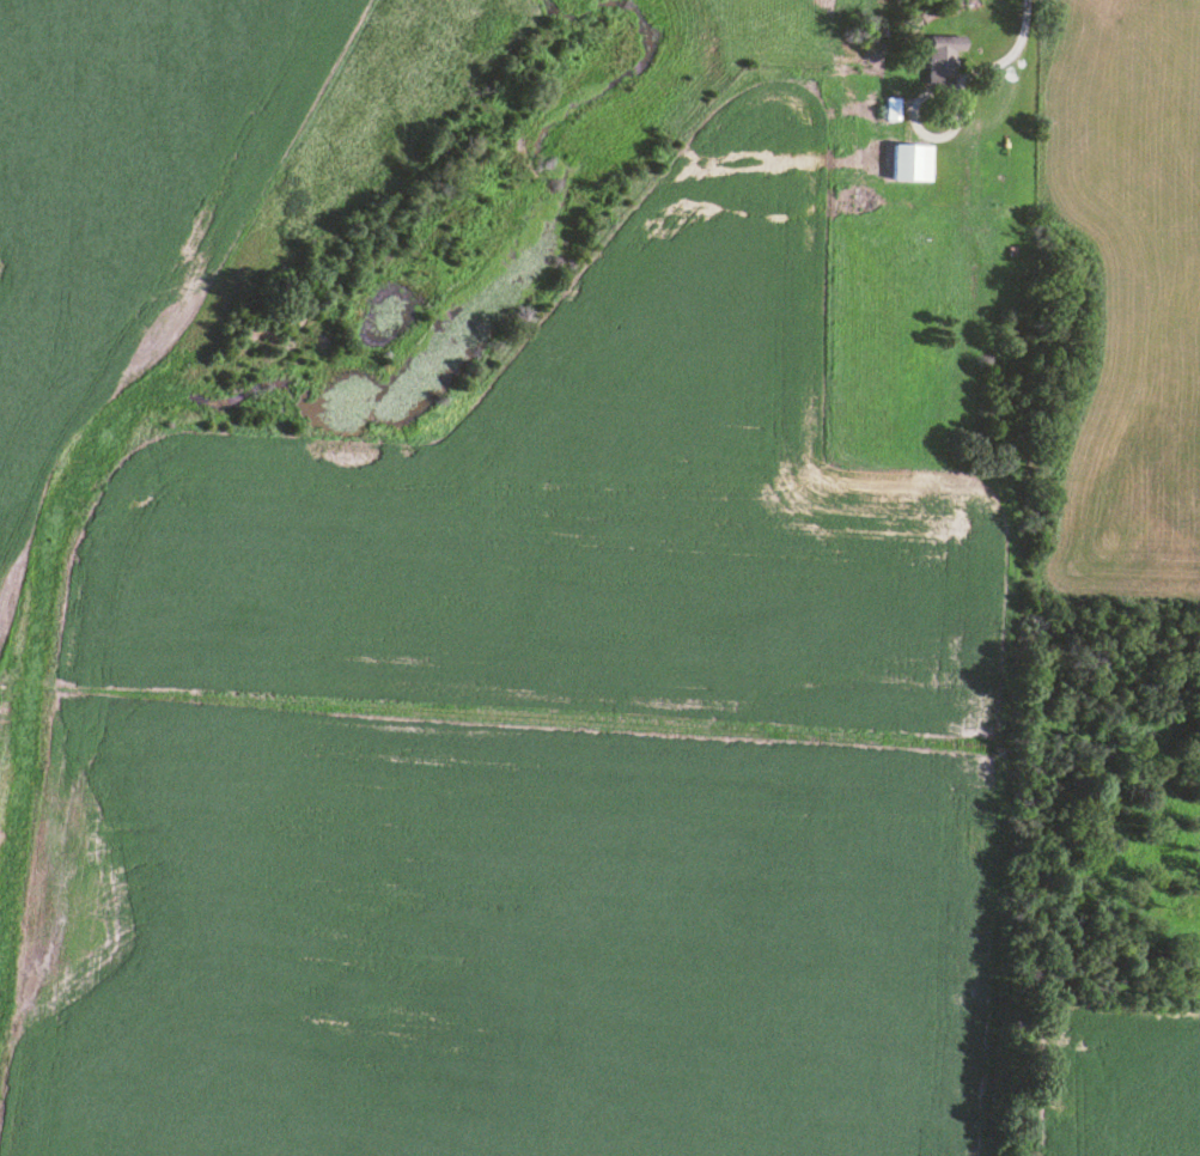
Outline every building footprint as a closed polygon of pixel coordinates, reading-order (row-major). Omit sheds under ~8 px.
[(930,82),(955,83),(956,48),(967,49),(968,35),(932,34),(930,82)] [(934,143),(894,142),(893,177),(933,178),(934,143)]
